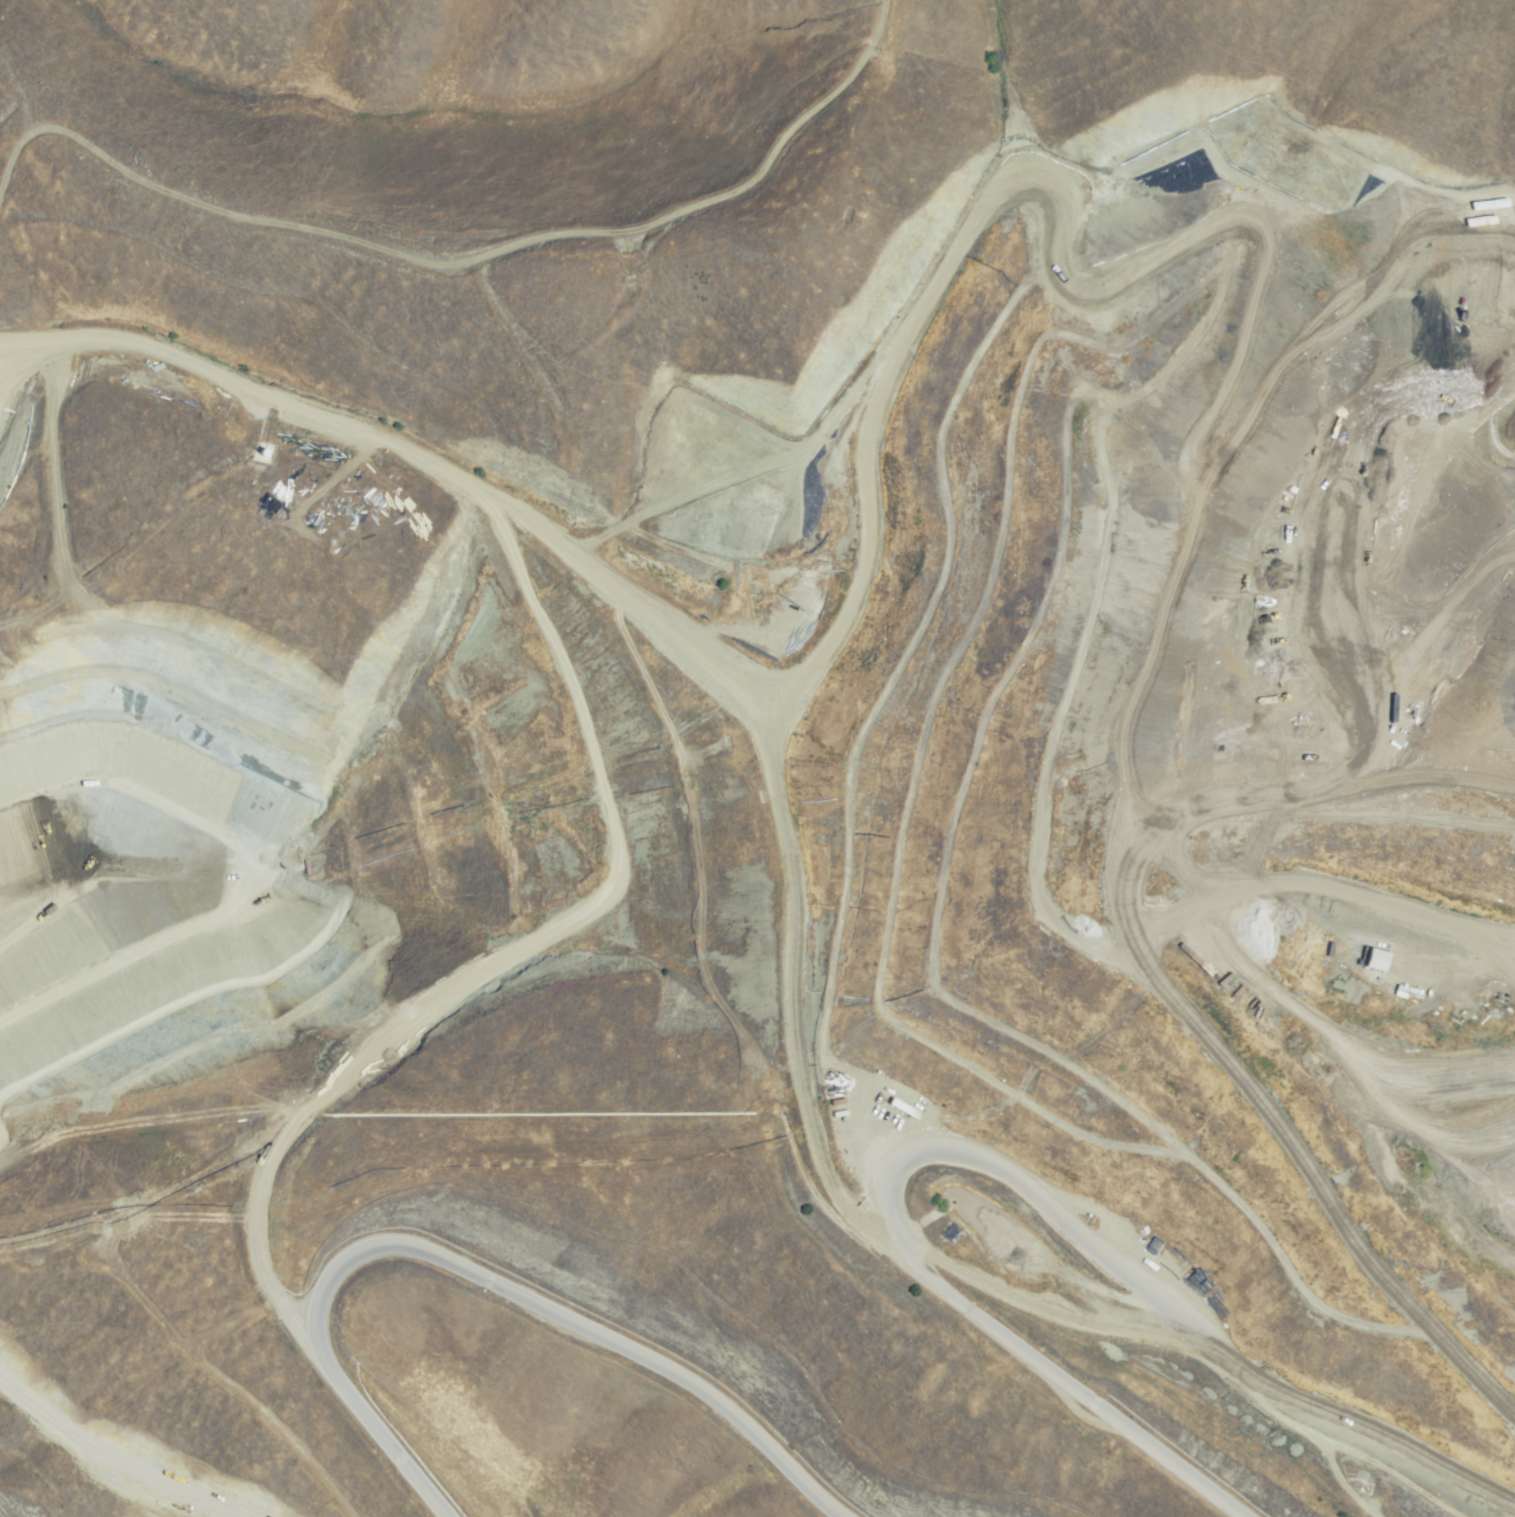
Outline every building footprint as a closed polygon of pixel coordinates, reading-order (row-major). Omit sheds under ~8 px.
[(1387,952),(1368,946),(1362,965),(1381,971),(1387,952)]
